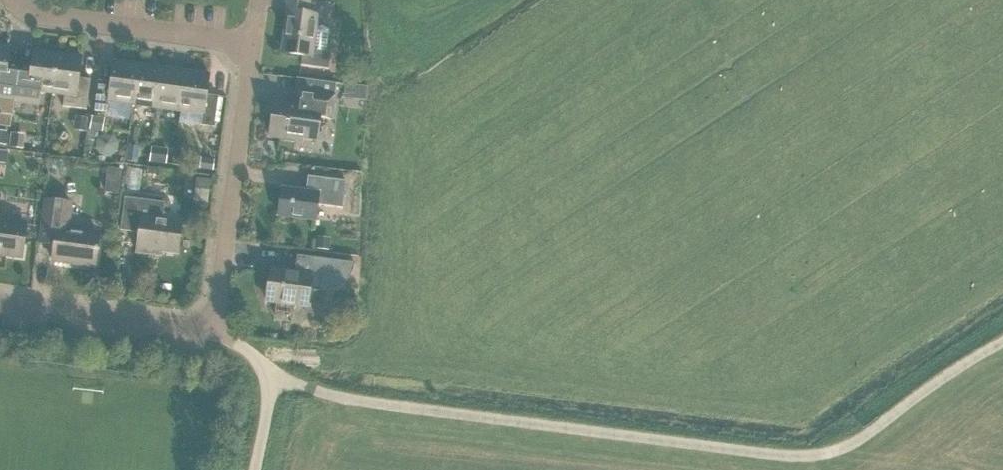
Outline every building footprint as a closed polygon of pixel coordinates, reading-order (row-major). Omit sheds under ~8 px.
[(283,52),(301,54),(300,64),(327,68),(330,52),(324,51),(327,30),(321,25),(315,28),(316,15),(307,14),(309,0),(287,0),(286,11),(288,11),(283,52)] [(12,116),(20,58),(9,56),(10,47),(0,46),(0,111),(1,113),(12,115),(12,116)] [(41,92),(52,94),(57,54),(33,51),(32,60),(20,58),(12,116),(13,116),(15,100),(39,104),(41,92)] [(79,78),(81,57),(57,54),(52,94),(64,95),(63,107),(87,110),(91,80),(79,78)] [(109,101),(132,104),(137,65),(113,62),(110,82),(98,80),(94,111),(107,113),(109,101)] [(339,76),(352,78),(354,65),(340,64),(339,76)] [(132,104),(156,108),(161,68),(137,65),(132,104)] [(156,108),(180,111),(185,71),(161,68),(156,108)] [(209,75),(185,71),(180,111),(203,114),(201,126),(214,127),(218,97),(206,95),(209,75)] [(274,103),(269,137),(303,141),(303,139),(317,141),(320,118),(331,119),(334,96),(335,84),(314,81),(313,93),(295,90),(293,105),(274,103)] [(345,82),(344,96),(367,97),(367,83),(345,82)] [(104,117),(88,115),(86,131),(101,133),(104,117)] [(81,117),(80,131),(86,132),(88,118),(81,117)] [(11,133),(10,147),(22,149),(24,135),(11,133)] [(148,162),(165,164),(167,149),(151,146),(148,162)] [(125,161),(136,163),(138,149),(126,148),(125,161)] [(198,169),(212,170),(213,159),(200,157),(198,169)] [(106,188),(121,188),(122,168),(107,167),(106,188)] [(125,188),(140,189),(142,171),(127,169),(125,188)] [(315,220),(317,205),(341,209),(345,182),(308,177),(306,192),(281,189),(278,215),(315,220)] [(181,222),(162,220),(164,203),(125,198),(121,230),(139,233),(136,252),(152,254),(153,251),(177,254),(181,222)] [(52,261),(95,267),(99,235),(67,231),(71,204),(46,201),(40,244),(54,246),(52,261)] [(22,257),(26,226),(0,222),(0,254),(22,257)] [(318,237),(316,248),(329,250),(330,239),(318,237)] [(308,257),(307,263),(296,261),(295,273),(271,270),(266,302),(307,307),(309,290),(320,291),(320,288),(322,288),(325,288),(329,287),(332,286),(335,285),(338,283),(341,281),(344,279),(346,276),(348,274),(349,271),(350,267),(351,264),(354,264),(355,263),(308,257)]
